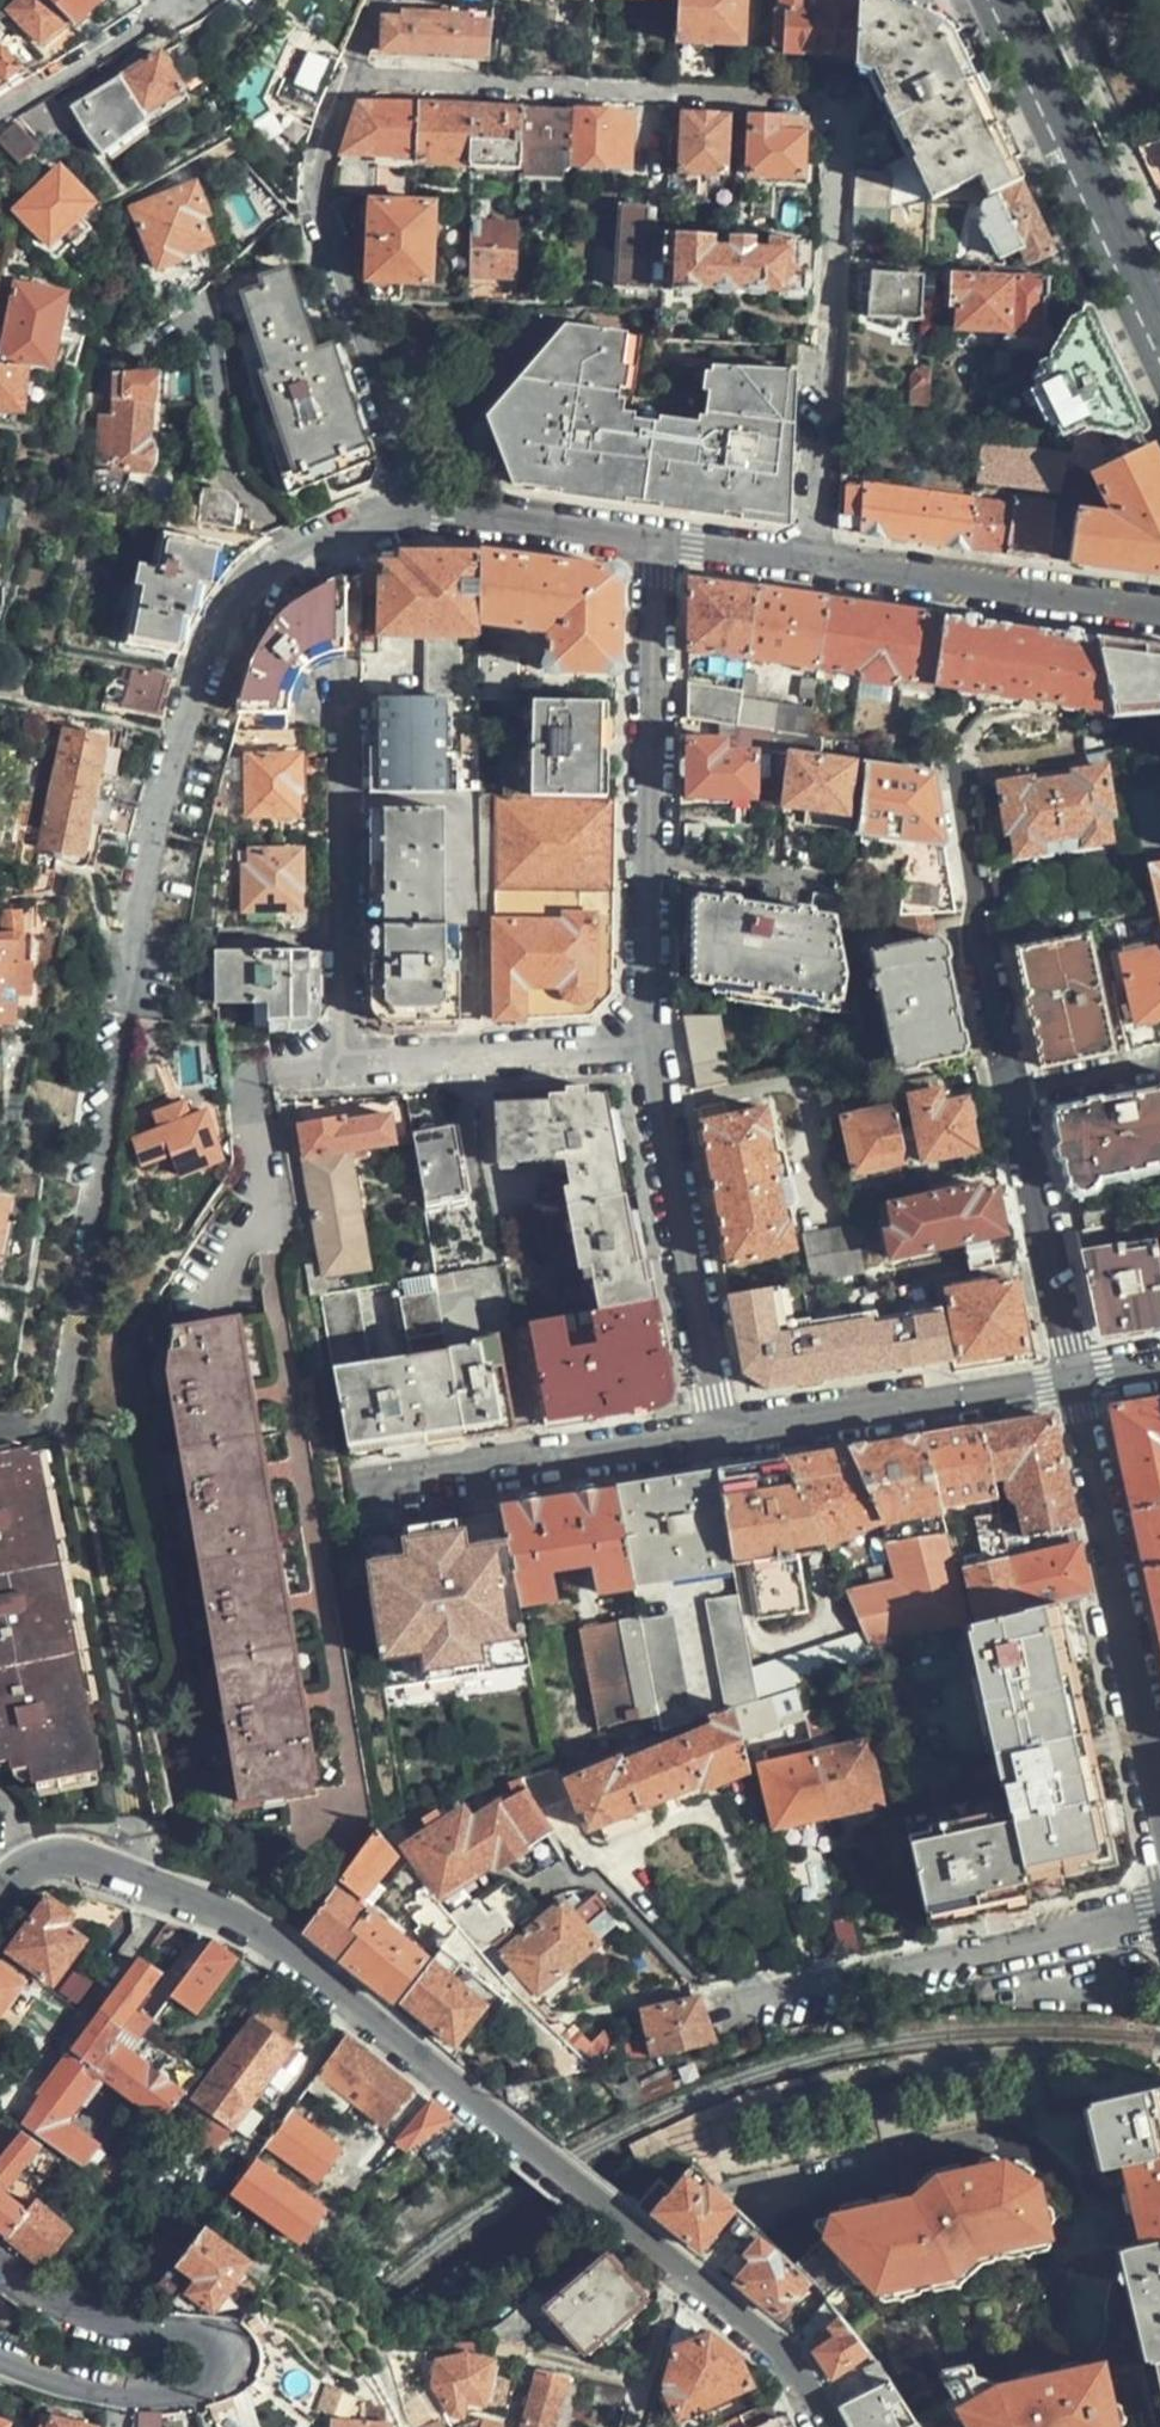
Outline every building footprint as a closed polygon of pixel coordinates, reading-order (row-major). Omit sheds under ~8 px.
[(44,0),(0,0),(0,15),(4,11),(37,41),(62,19),(44,0)] [(62,19),(70,26),(95,0),(44,0),(62,19)] [(673,41),(740,43),(742,0),(674,0),(673,41)] [(854,1),(854,0),(781,0),(781,7),(774,7),(773,48),(803,49),(803,51),(831,53),(831,50),(853,52),(854,1)] [(891,10),(854,1),(853,52),(853,67),(874,72),(886,99),(884,101),(900,137),(905,137),(916,161),(913,164),(929,199),(979,197),(1018,178),(961,58),(951,37),(943,27),(931,18),(891,6),(891,10)] [(383,9),(381,16),(462,20),(463,14),(383,9)] [(334,51),(338,54),(354,17),(348,15),(334,51)] [(487,22),(381,16),(365,53),(485,59),(487,22)] [(273,93),(314,110),(338,54),(334,51),(320,39),(294,20),(285,37),(296,41),(273,93)] [(28,75),(0,47),(0,95),(28,75)] [(116,77),(142,116),(179,88),(156,52),(116,77)] [(144,123),(142,116),(116,77),(68,111),(80,133),(98,154),(144,123)] [(359,98),(338,153),(412,155),(414,104),(414,92),(378,89),(359,98)] [(16,117),(39,142),(64,125),(48,97),(16,117)] [(412,161),(466,162),(468,107),(414,104),(412,155),(412,161)] [(466,162),(467,167),(516,168),(516,162),(518,109),(468,107),(466,162)] [(615,110),(574,108),(574,111),(573,165),(627,167),(631,113),(616,113),(615,110)] [(564,164),(573,165),(574,111),(518,109),(516,162),(564,164)] [(723,171),(725,115),(683,114),(679,169),(723,171)] [(804,120),(739,117),(737,144),(749,143),(749,173),(800,176),(804,120)] [(31,145),(12,121),(0,133),(0,145),(14,161),(31,145)] [(44,244),(88,204),(54,167),(12,209),(44,244)] [(854,170),(850,246),(886,250),(892,172),(854,170)] [(1032,260),(1051,249),(1020,182),(984,200),(980,205),(980,209),(982,212),(988,216),(981,220),(998,256),(1020,246),(1026,259),(1032,260)] [(203,213),(191,185),(130,209),(153,266),(176,259),(176,254),(205,242),(197,216),(203,213)] [(482,201),(466,199),(464,273),(492,274),(493,277),(507,277),(508,275),(513,275),(514,223),(482,223),(482,201)] [(367,298),(397,298),(398,282),(425,282),(430,204),(367,201),(363,274),(367,298)] [(661,264),(663,232),(653,232),(653,220),(644,220),(645,206),(617,205),(614,287),(660,290),(661,264)] [(680,232),(663,232),(661,264),(675,264),(674,289),(698,290),(697,286),(779,289),(779,293),(805,294),(809,243),(771,237),(769,249),(752,248),(752,241),(749,238),(734,237),(731,241),(732,246),(710,244),(710,235),(694,235),(694,239),(681,238),(680,232)] [(318,470),(370,458),(329,331),(307,337),(279,258),(254,266),(257,275),(235,282),(263,356),(244,363),(288,477),(318,470)] [(934,268),(872,261),(870,276),(868,290),(867,312),(897,317),(899,318),(913,319),(913,318),(919,318),(921,295),(933,296),(934,268)] [(1006,328),(1008,279),(953,275),(952,302),(957,302),(956,326),(1006,328)] [(1006,328),(1006,330),(1005,340),(1012,346),(1033,347),(1040,340),(1042,300),(1046,297),(1046,277),(1008,275),(1008,279),(1006,328)] [(868,290),(870,276),(860,276),(859,289),(868,290)] [(47,365),(61,293),(12,285),(0,341),(0,362),(22,364),(47,365)] [(1112,374),(1084,315),(1068,321),(1048,354),(1050,361),(1037,366),(1041,377),(1031,381),(1031,387),(1049,426),(1055,424),(1060,434),(1071,429),(1081,426),(1084,430),(1137,427),(1112,374)] [(624,331),(571,326),(493,419),(519,485),(653,505),(759,518),(760,512),(767,513),(783,503),(789,366),(711,363),(708,425),(620,418),(624,331)] [(17,409),(22,364),(0,362),(0,408),(17,409)] [(911,373),(910,404),(928,407),(930,368),(918,368),(911,373)] [(144,440),(149,372),(113,374),(110,417),(99,416),(96,460),(109,462),(109,466),(147,469),(149,441),(144,440)] [(1067,456),(1065,467),(1091,472),(1145,444),(1137,427),(1084,430),(1081,426),(1071,429),(1067,450),(1070,451),(1067,456)] [(1057,495),(1065,467),(1067,456),(980,443),(974,482),(1057,495)] [(1091,472),(1109,510),(1115,510),(1116,517),(1095,515),(1089,563),(1159,572),(1159,477),(1145,444),(1091,472)] [(1067,559),(1074,512),(1053,509),(1053,505),(1013,499),(1012,504),(864,485),(863,489),(846,488),(846,492),(837,491),(835,529),(1067,559)] [(231,501),(224,493),(199,491),(195,522),(229,528),(231,501)] [(1095,515),(1074,512),(1067,559),(1089,563),(1095,515)] [(248,544),(262,534),(229,528),(195,522),(147,515),(126,643),(178,655),(197,613),(214,583),(231,563),(248,544)] [(476,554),(476,557),(477,622),(545,631),(544,665),(548,671),(610,672),(614,665),(615,576),(610,570),(476,554)] [(360,572),(359,651),(376,651),(376,635),(426,635),(425,694),(476,695),(476,656),(477,622),(476,557),(400,556),(360,572)] [(244,729),(284,726),(286,704),(289,686),(296,671),(301,665),(312,655),(326,649),(359,651),(360,572),(328,587),(297,604),(279,619),(269,632),(258,650),(248,672),(234,729),(244,729)] [(686,650),(742,659),(755,590),(686,581),(686,650)] [(755,590),(742,659),(813,670),(825,600),(755,590)] [(931,686),(940,617),(825,600),(813,670),(850,674),(859,681),(889,685),(894,681),(931,686)] [(1093,638),(940,617),(931,686),(989,694),(1014,698),(1106,711),(1093,638)] [(1108,720),(1159,713),(1159,647),(1093,638),(1106,711),(1108,720)] [(476,699),(516,699),(517,657),(476,656),(476,695),(476,699)] [(172,677),(130,667),(126,681),(120,678),(115,693),(123,695),(121,706),(135,709),(156,714),(160,695),(167,696),(172,677)] [(740,675),(740,678),(739,689),(735,726),(768,731),(804,736),(807,708),(750,701),(753,677),(740,675)] [(809,700),(812,680),(798,679),(796,699),(809,700)] [(685,682),(685,720),(717,725),(735,726),(739,689),(685,682)] [(374,776),(374,792),(442,791),(442,790),(442,767),(442,755),(455,755),(455,767),(455,789),(477,789),(476,699),(476,695),(425,694),(378,695),(378,712),(377,714),(374,718),(373,728),(374,748),(367,748),(367,777),(374,776)] [(493,792),(600,797),(602,702),(527,700),(526,750),(496,750),(493,792)] [(754,753),(767,755),(767,751),(768,731),(735,726),(717,725),(717,740),(685,740),(683,797),(751,798),(754,753)] [(319,727),(284,726),(244,729),(247,813),(296,810),(296,788),(299,788),(298,746),(320,745),(319,727)] [(100,831),(129,836),(143,779),(114,773),(119,743),(63,731),(39,847),(95,858),(100,831)] [(768,731),(767,751),(779,752),(786,748),(815,751),(817,737),(804,736),(768,731)] [(843,815),(851,762),(787,754),(780,807),(843,815)] [(442,767),(455,767),(455,755),(442,755),(442,767)] [(893,915),(928,913),(952,913),(930,774),(862,766),(854,832),(906,838),(893,915)] [(1107,838),(1103,816),(1110,814),(1101,768),(1071,773),(1072,779),(1029,784),(1029,779),(997,784),(1004,831),(1009,830),(1013,854),(1107,838)] [(493,792),(477,793),(477,807),(478,924),(478,1021),(494,1019),(493,792)] [(611,797),(600,797),(493,792),(494,1019),(591,1013),(609,992),(611,797)] [(477,807),(441,808),(443,924),(457,924),(478,924),(477,807)] [(441,808),(368,809),(369,1003),(389,1021),(455,1020),(457,924),(443,924),(441,808)] [(248,929),(317,930),(317,907),(297,907),(297,889),(299,889),(299,847),(255,848),(255,868),(248,869),(248,929)] [(1145,863),(1155,911),(1159,933),(1159,860),(1145,863)] [(790,891),(772,888),(769,908),(788,911),(790,891)] [(829,921),(840,921),(841,897),(809,893),(806,922),(788,918),(788,911),(769,908),(696,896),(688,904),(689,977),(713,981),(712,990),(723,992),(729,1000),(791,1008),(795,1003),(808,1005),(808,1007),(836,1011),(841,972),(829,921)] [(932,938),(928,913),(893,915),(901,946),(867,953),(892,1071),(959,1056),(962,1051),(940,946),(938,943),(932,938)] [(1049,928),(1011,935),(1039,1067),(1110,1054),(1086,937),(1051,944),(1049,928)] [(31,945),(0,942),(0,1021),(10,1022),(12,997),(27,996),(31,945)] [(319,1008),(317,952),(218,945),(216,1000),(269,1004),(268,1031),(295,1031),(319,1008)] [(1159,1019),(1159,948),(1120,956),(1128,992),(1113,996),(1120,1028),(1159,1019)] [(694,1089),(729,1081),(714,1009),(681,1014),(694,1089)] [(201,1043),(177,1045),(181,1084),(205,1081),(201,1043)] [(932,1075),(885,1084),(889,1105),(892,1105),(906,1101),(918,1161),(972,1149),(961,1100),(938,1104),(932,1075)] [(1159,1080),(1158,1090),(1053,1109),(1050,1115),(1064,1186),(1070,1190),(1092,1185),(1095,1179),(1159,1168),(1159,1079),(1159,1080)] [(584,1085),(564,1086),(565,1093),(547,1094),(547,1100),(492,1103),(494,1162),(562,1158),(568,1187),(561,1188),(575,1270),(588,1267),(595,1311),(653,1300),(649,1281),(644,1281),(640,1261),(634,1261),(629,1230),(626,1231),(621,1211),(625,1210),(617,1162),(612,1162),(603,1112),(608,1111),(604,1092),(584,1092),(584,1085)] [(794,1204),(782,1153),(773,1144),(772,1130),(766,1131),(761,1108),(725,1114),(722,1100),(695,1107),(725,1263),(792,1248),(787,1224),(792,1223),(790,1211),(794,1204)] [(158,1128),(130,1138),(140,1164),(168,1153),(176,1174),(220,1157),(202,1111),(184,1118),(178,1101),(152,1111),(158,1128)] [(892,1105),(889,1105),(838,1115),(851,1171),(903,1160),(892,1105)] [(296,1123),(301,1159),(346,1150),(391,1142),(387,1114),(341,1120),(341,1115),(296,1123)] [(412,1140),(423,1202),(467,1195),(457,1123),(411,1130),(412,1140)] [(346,1150),(301,1159),(312,1222),(320,1274),(350,1269),(365,1267),(346,1150)] [(962,1242),(968,1269),(974,1268),(985,1266),(979,1238),(1000,1233),(991,1189),(976,1192),(974,1185),(885,1204),(891,1229),(881,1231),(887,1257),(962,1242)] [(1081,1230),(1115,1225),(1111,1208),(1079,1213),(1081,1230)] [(1159,1326),(1159,1282),(1149,1219),(1115,1225),(1081,1230),(1073,1232),(1091,1316),(1115,1333),(1159,1326)] [(864,1272),(854,1222),(802,1233),(810,1281),(864,1272)] [(1022,1349),(1007,1261),(985,1266),(974,1268),(977,1285),(945,1291),(955,1360),(1022,1349)] [(434,1275),(432,1276),(445,1350),(460,1437),(510,1429),(493,1335),(476,1340),(463,1271),(434,1275)] [(445,1350),(432,1276),(394,1281),(407,1357),(445,1350)] [(867,1291),(865,1283),(799,1296),(795,1282),(725,1293),(738,1368),(765,1381),(946,1350),(931,1279),(867,1291)] [(460,1437),(445,1350),(407,1357),(366,1363),(355,1286),(317,1292),(346,1448),(346,1454),(460,1437)] [(670,1382),(653,1300),(595,1311),(529,1323),(546,1424),(651,1409),(670,1382)] [(355,1782),(276,1309),(174,1327),(172,1328),(166,1368),(239,1802),(355,1782)] [(1109,1408),(1132,1509),(1159,1502),(1159,1399),(1109,1408)] [(977,1427),(988,1478),(1005,1473),(1003,1480),(1003,1490),(1006,1496),(1015,1505),(1022,1536),(1044,1534),(1073,1529),(1049,1417),(977,1427)] [(919,1437),(936,1504),(967,1497),(992,1495),(988,1478),(977,1427),(919,1437)] [(919,1437),(783,1459),(820,1540),(822,1544),(878,1518),(894,1580),(843,1590),(866,1644),(869,1644),(966,1622),(940,1521),(936,1504),(919,1437)] [(30,1438),(0,1443),(0,1767),(27,1762),(30,1779),(97,1766),(85,1699),(78,1701),(30,1438)] [(820,1540),(783,1459),(713,1471),(728,1553),(748,1550),(756,1612),(799,1608),(793,1545),(820,1540)] [(628,1581),(731,1565),(728,1553),(713,1471),(611,1485),(628,1581)] [(500,1535),(513,1603),(549,1596),(543,1569),(588,1561),(593,1592),(629,1587),(628,1581),(611,1485),(494,1503),(496,1513),(500,1535)] [(1144,1567),(1159,1563),(1159,1502),(1132,1509),(1144,1567)] [(981,1554),(1005,1548),(997,1510),(971,1515),(981,1554)] [(500,1535),(496,1513),(471,1517),(475,1539),(500,1535)] [(476,1673),(524,1665),(518,1632),(513,1603),(500,1535),(475,1539),(471,1517),(455,1520),(456,1534),(400,1542),(398,1528),(358,1534),(381,1688),(423,1682),(422,1670),(475,1661),(476,1673)] [(456,1534),(455,1520),(398,1528),(400,1542),(456,1534)] [(1047,1550),(1007,1559),(1020,1609),(1046,1603),(1058,1601),(1075,1597),(1088,1594),(1073,1529),(1044,1534),(1047,1550)] [(1020,1609),(1007,1559),(963,1569),(975,1620),(1020,1609)] [(1144,1567),(1159,1643),(1159,1563),(1144,1567)] [(730,1707),(756,1697),(736,1598),(705,1603),(721,1709),(730,1707)] [(1018,1870),(1022,1885),(1115,1863),(1058,1601),(1046,1603),(1100,1851),(1018,1870)] [(1000,1787),(1018,1870),(1100,1851),(1046,1603),(1020,1609),(975,1620),(966,1622),(869,1644),(874,1659),(858,1664),(864,1694),(877,1692),(901,1809),(959,1796),(953,1771),(937,1773),(922,1767),(902,1657),(969,1642),(1000,1787)] [(653,1716),(656,1730),(687,1720),(668,1617),(636,1622),(653,1716)] [(635,1618),(574,1628),(592,1726),(653,1716),(636,1622),(635,1618)] [(422,1670),(423,1682),(476,1673),(475,1661),(422,1670)] [(770,1693),(756,1697),(730,1707),(735,1727),(775,1713),(770,1693)] [(721,1709),(705,1715),(706,1725),(615,1761),(612,1757),(564,1778),(585,1826),(696,1782),(699,1786),(746,1768),(735,1727),(730,1707),(721,1709)] [(810,1751),(806,1736),(763,1746),(767,1761),(757,1763),(773,1825),(825,1813),(810,1751)] [(835,1746),(810,1751),(825,1813),(877,1801),(863,1740),(835,1746)] [(551,1765),(543,1767),(516,1778),(539,1811),(566,1799),(551,1765)] [(497,1864),(551,1829),(539,1811),(516,1778),(506,1781),(513,1792),(468,1821),(461,1808),(405,1845),(439,1895),(479,1869),(494,1859),(497,1864)] [(926,1925),(1026,1903),(1022,1885),(1018,1870),(1000,1787),(959,1796),(901,1809),(899,1809),(926,1925)] [(353,1927),(368,1911),(377,1900),(404,1863),(373,1826),(345,1866),(302,1929),(340,1959),(359,1933),(353,1927)] [(419,1934),(436,1951),(441,1946),(457,1924),(450,1916),(428,1891),(418,1899),(421,1902),(411,1913),(425,1926),(419,1934)] [(81,1939),(62,1924),(68,1914),(46,1897),(7,1951),(51,1981),(81,1939)] [(510,1927),(493,1942),(538,1992),(596,1941),(559,1898),(517,1934),(510,1927)] [(457,1924),(481,1953),(493,1942),(510,1927),(494,1908),(485,1915),(474,1905),(464,1914),(460,1909),(450,1916),(457,1924)] [(362,1977),(391,1999),(424,1957),(368,1911),(353,1927),(359,1933),(340,1959),(362,1977)] [(859,1952),(850,1916),(832,1921),(839,1956),(859,1952)] [(233,1961),(209,1942),(169,1996),(193,2014),(233,1961)] [(441,1946),(436,1951),(400,1999),(452,2041),(483,2004),(446,1973),(458,1959),(441,1946)] [(138,1958),(98,2011),(118,2028),(136,2041),(143,2032),(151,2023),(131,2008),(157,1973),(138,1958)] [(80,2002),(94,1977),(73,1965),(59,1990),(80,2002)] [(17,1983),(0,1972),(0,2009),(17,1983)] [(714,2041),(696,1995),(641,2007),(652,2039),(657,2052),(714,2041)] [(260,2000),(257,2005),(269,2014),(259,2027),(286,2046),(300,2028),(260,2000)] [(199,2138),(212,2149),(233,2121),(241,2127),(253,2112),(244,2106),(266,2075),(269,2071),(279,2078),(284,2081),(298,2062),(282,2051),(286,2046),(259,2027),(269,2014),(257,2005),(174,2120),(199,2138)] [(32,2120),(22,2125),(31,2132),(64,2156),(94,2178),(110,2156),(62,2120),(100,2072),(163,2118),(166,2114),(197,2071),(143,2032),(136,2041),(128,2054),(109,2040),(118,2028),(98,2011),(83,2034),(38,2094),(39,2112),(32,2120)] [(560,2035),(584,2060),(594,2046),(571,2023),(560,2035)] [(410,2085),(345,2031),(315,2071),(305,2085),(369,2136),(410,2085)] [(223,2036),(215,2046),(220,2050),(228,2040),(223,2036)] [(657,2052),(652,2039),(621,2045),(624,2059),(657,2052)] [(269,2071),(266,2075),(276,2082),(279,2078),(269,2071)] [(1094,2145),(1099,2170),(1159,2155),(1159,2086),(1086,2103),(1085,2102),(1086,2109),(1094,2145)] [(402,2151),(449,2117),(426,2098),(391,2141),(402,2151)] [(703,2180),(722,2176),(708,2121),(705,2109),(658,2127),(666,2142),(688,2164),(703,2180)] [(286,2112),(263,2143),(314,2181),(337,2149),(286,2112)] [(181,2162),(199,2138),(174,2120),(156,2145),(181,2162)] [(658,2127),(629,2142),(636,2157),(666,2142),(658,2127)] [(0,2152),(0,2187),(35,2143),(17,2131),(0,2152)] [(976,2164),(994,2159),(993,2157),(989,2153),(978,2155),(975,2162),(976,2164)] [(323,2206),(254,2155),(253,2155),(242,2170),(229,2188),(298,2239),(323,2206)] [(1131,2192),(1135,2211),(1131,2212),(1137,2243),(1159,2239),(1159,2155),(1099,2170),(1105,2198),(1122,2194),(1131,2192)] [(861,2277),(874,2289),(879,2288),(948,2271),(972,2249),(1043,2232),(1042,2226),(1062,2210),(1053,2200),(1042,2190),(1033,2192),(1029,2179),(1026,2176),(1030,2170),(1013,2157),(1008,2163),(1000,2158),(994,2159),(976,2164),(966,2167),(938,2174),(920,2186),(908,2196),(893,2199),(874,2204),(866,2206),(839,2213),(824,2216),(820,2234),(848,2263),(861,2277)] [(938,2174),(966,2167),(954,2161),(933,2167),(921,2176),(917,2182),(920,2186),(938,2174)] [(728,2205),(707,2183),(703,2180),(697,2188),(681,2174),(670,2187),(657,2175),(632,2201),(648,2214),(651,2209),(667,2221),(696,2246),(728,2205)] [(4,2235),(23,2211),(21,2210),(0,2190),(0,2231),(4,2235)] [(872,2199),(874,2204),(893,2199),(892,2194),(886,2192),(876,2195),(872,2199)] [(1131,2192),(1122,2194),(1126,2213),(1131,2212),(1135,2211),(1131,2192)] [(858,2199),(842,2203),(838,2208),(839,2213),(866,2206),(864,2201),(858,2199)] [(31,2200),(21,2210),(23,2211),(4,2235),(39,2263),(66,2229),(31,2200)] [(824,2216),(810,2220),(809,2223),(820,2234),(824,2216)] [(243,2261),(200,2227),(172,2262),(193,2279),(184,2292),(208,2309),(243,2261)] [(1045,2238),(1043,2232),(972,2249),(948,2271),(879,2288),(881,2294),(886,2297),(953,2280),(978,2260),(1040,2244),(1045,2238)] [(820,2234),(788,2261),(803,2276),(823,2297),(827,2293),(840,2282),(842,2280),(840,2265),(848,2263),(820,2234)] [(788,2261),(780,2252),(776,2255),(757,2238),(749,2252),(754,2257),(739,2278),(761,2298),(778,2312),(791,2296),(790,2295),(803,2276),(788,2261)] [(1144,2360),(1159,2356),(1159,2239),(1137,2243),(1117,2247),(1144,2360)] [(539,2305),(578,2352),(641,2299),(605,2252),(539,2305)] [(861,2277),(848,2263),(840,2265),(842,2280),(861,2277)] [(1110,2351),(1107,2273),(1068,2274),(1070,2352),(1110,2351)] [(840,2282),(827,2293),(828,2296),(834,2297),(843,2290),(843,2284),(840,2282)] [(516,2305),(490,2324),(498,2337),(523,2342),(526,2329),(529,2327),(516,2305)] [(864,2348),(839,2314),(827,2324),(809,2340),(816,2348),(814,2350),(819,2356),(832,2373),(864,2348)] [(749,2382),(738,2358),(708,2330),(673,2345),(663,2380),(668,2389),(664,2392),(676,2416),(749,2382)] [(523,2342),(498,2337),(494,2350),(518,2359),(523,2342)] [(481,2402),(490,2361),(465,2355),(435,2360),(430,2386),(447,2413),(460,2415),(463,2399),(481,2402)] [(1144,2360),(1137,2362),(1145,2396),(1153,2394),(1159,2419),(1159,2356),(1144,2360)] [(1070,2361),(1060,2363),(1056,2369),(1057,2372),(1076,2367),(1076,2365),(1070,2361)] [(937,2374),(941,2381),(969,2374),(967,2366),(963,2364),(940,2369),(937,2374)] [(1099,2372),(1097,2364),(1076,2367),(1057,2372),(1047,2374),(1004,2383),(986,2378),(969,2374),(941,2381),(949,2395),(965,2422),(970,2422),(971,2426),(1110,2426),(1099,2372)] [(1099,2372),(1110,2426),(1150,2426),(1137,2364),(1099,2372)] [(1013,2373),(1004,2383),(1047,2374),(1039,2367),(1013,2373)] [(565,2376),(542,2370),(535,2377),(520,2426),(551,2426),(565,2376)] [(888,2409),(891,2405),(891,2399),(899,2396),(888,2378),(838,2404),(850,2426),(898,2426),(888,2409)] [(627,2388),(597,2383),(595,2404),(623,2409),(627,2388)] [(394,2426),(388,2426),(389,2410),(367,2408),(368,2398),(350,2395),(347,2421),(330,2420),(329,2426),(394,2426)] [(911,2415),(916,2421),(920,2426),(960,2426),(961,2422),(965,2422),(949,2395),(911,2415)] [(776,2413),(768,2398),(708,2426),(747,2426),(776,2413)] [(52,2417),(57,2406),(43,2402),(35,2426),(92,2426),(52,2417)] [(135,2414),(135,2426),(155,2426),(155,2412),(147,2412),(135,2414)] [(776,2413),(747,2426),(783,2426),(776,2413)] [(478,2416),(458,2426),(459,2426),(499,2426),(500,2422),(478,2416)]
